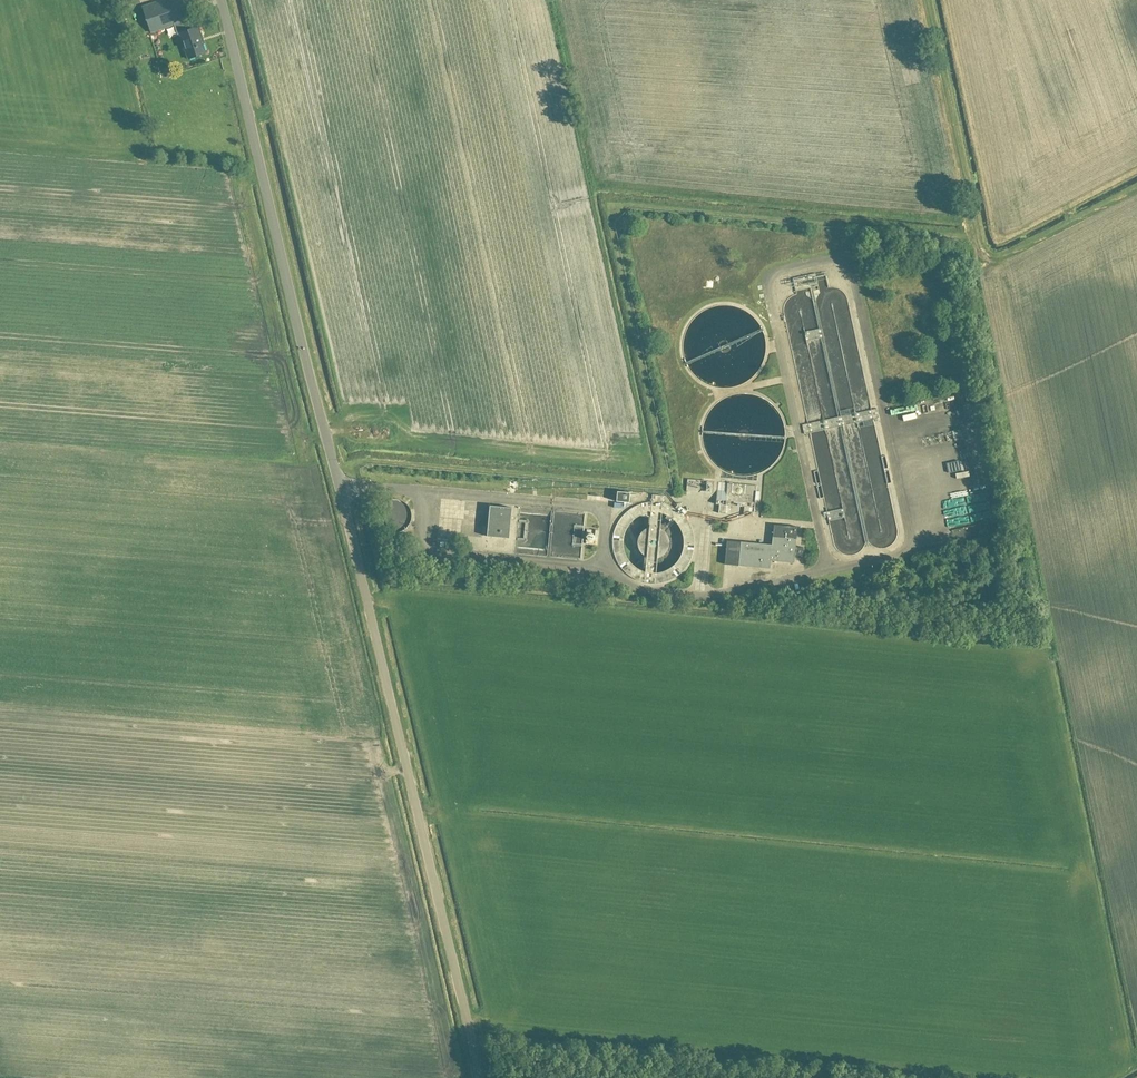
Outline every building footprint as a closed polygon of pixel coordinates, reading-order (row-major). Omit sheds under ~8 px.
[(206,53),(200,36),(202,35),(199,26),(187,31),(184,21),(187,20),(180,0),(161,0),(142,6),(151,32),(175,25),(178,34),(180,34),(188,58),(206,53)] [(901,413),(916,410),(914,402),(899,405),(901,413)] [(890,416),(898,414),(897,405),(888,407),(890,416)] [(718,482),(716,505),(719,505),(719,514),(729,515),(730,506),(744,507),(743,516),(754,517),(756,500),(759,500),(759,492),(756,492),(757,486),(718,482)] [(616,502),(629,503),(630,493),(617,492),(616,502)] [(487,537),(509,539),(512,508),(490,506),(487,537)] [(727,541),(726,547),(724,565),(770,569),(771,562),(794,564),(795,556),(803,557),(804,548),(796,548),(798,528),(774,525),(771,549),(764,549),(765,545),(727,541)] [(469,549),(486,549),(486,537),(469,537),(469,549)]
